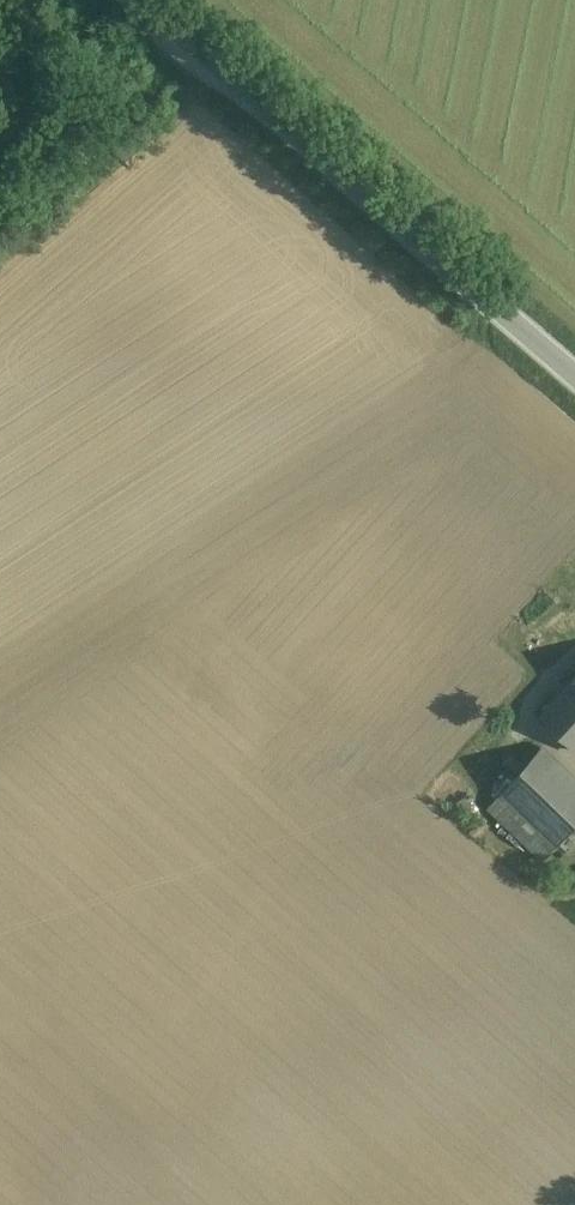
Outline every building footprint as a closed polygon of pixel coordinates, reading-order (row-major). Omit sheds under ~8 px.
[(543,717),(574,747),(574,682),(543,717)] [(542,748),(502,795),(558,848),(574,828),(574,778),(542,748)] [(558,848),(502,795),(489,809),(545,863),(558,848)]
